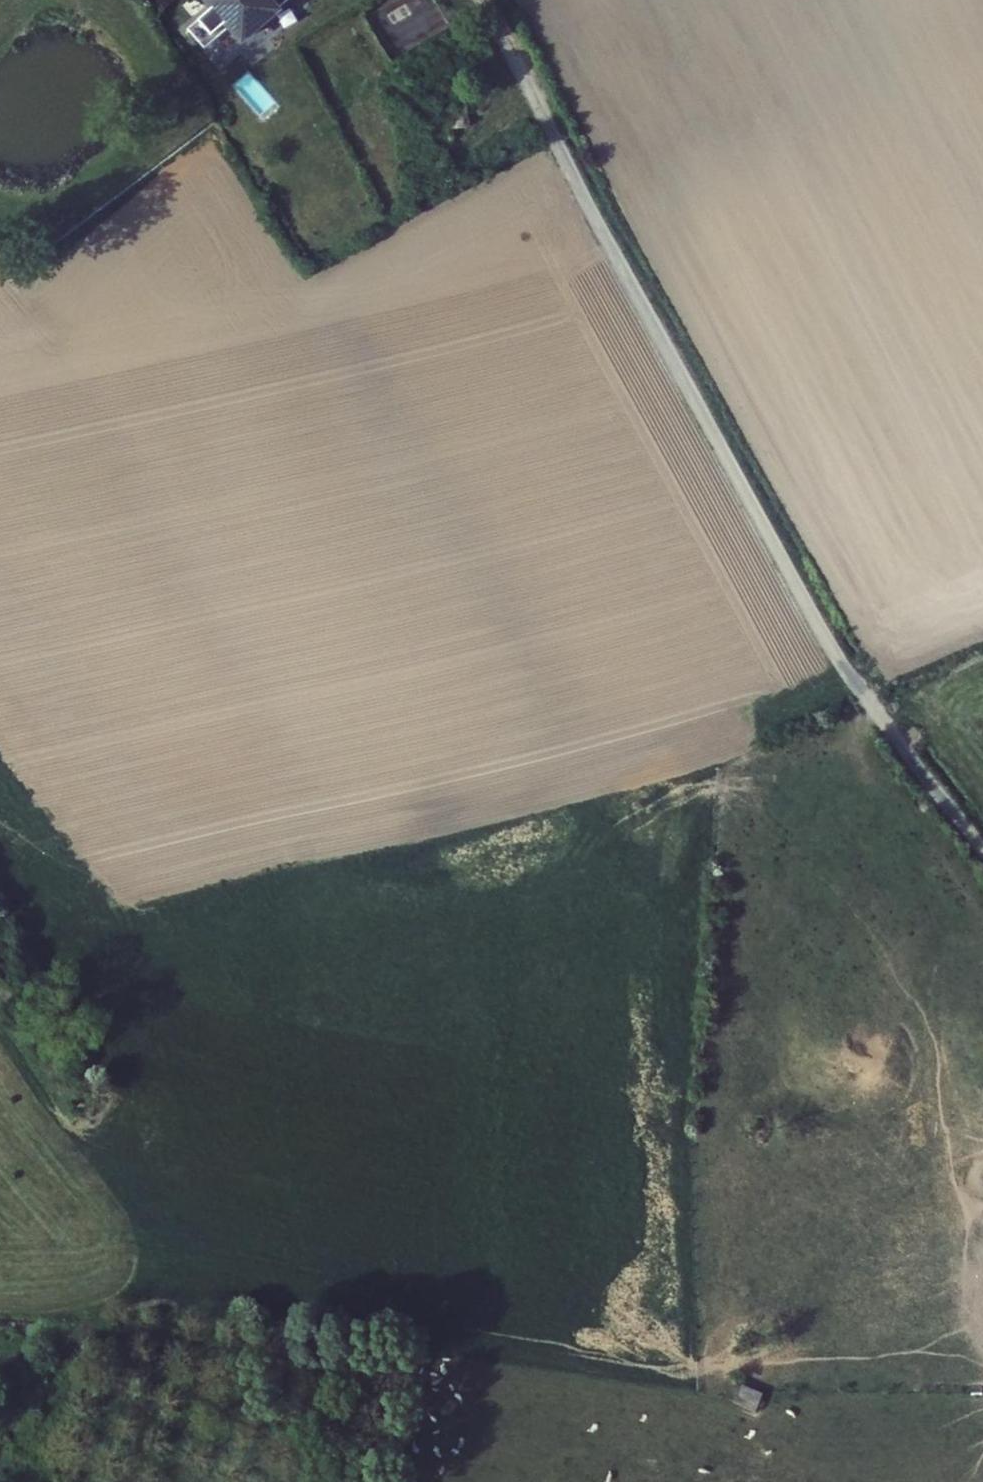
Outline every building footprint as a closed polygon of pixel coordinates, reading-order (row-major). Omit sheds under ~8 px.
[(208,6),(215,12),(191,36),(193,39),(195,37),(206,49),(214,41),(219,45),(233,31),(246,43),(289,0),(214,0),(208,6)] [(741,1387),(734,1403),(757,1413),(764,1396),(741,1387)]
